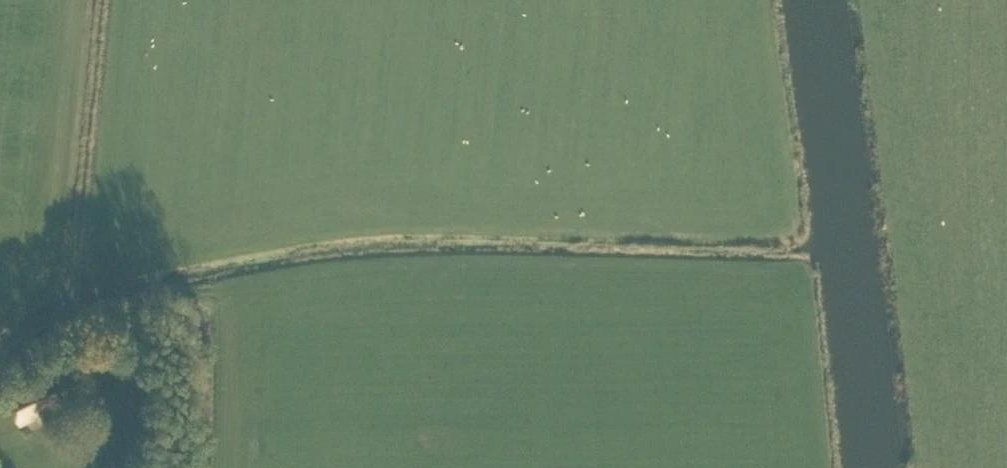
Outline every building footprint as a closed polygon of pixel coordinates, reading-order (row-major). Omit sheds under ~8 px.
[(34,416),(40,413),(46,425),(69,414),(51,376),(22,390),(20,387),(4,395),(20,427),(35,419),(34,416)]
